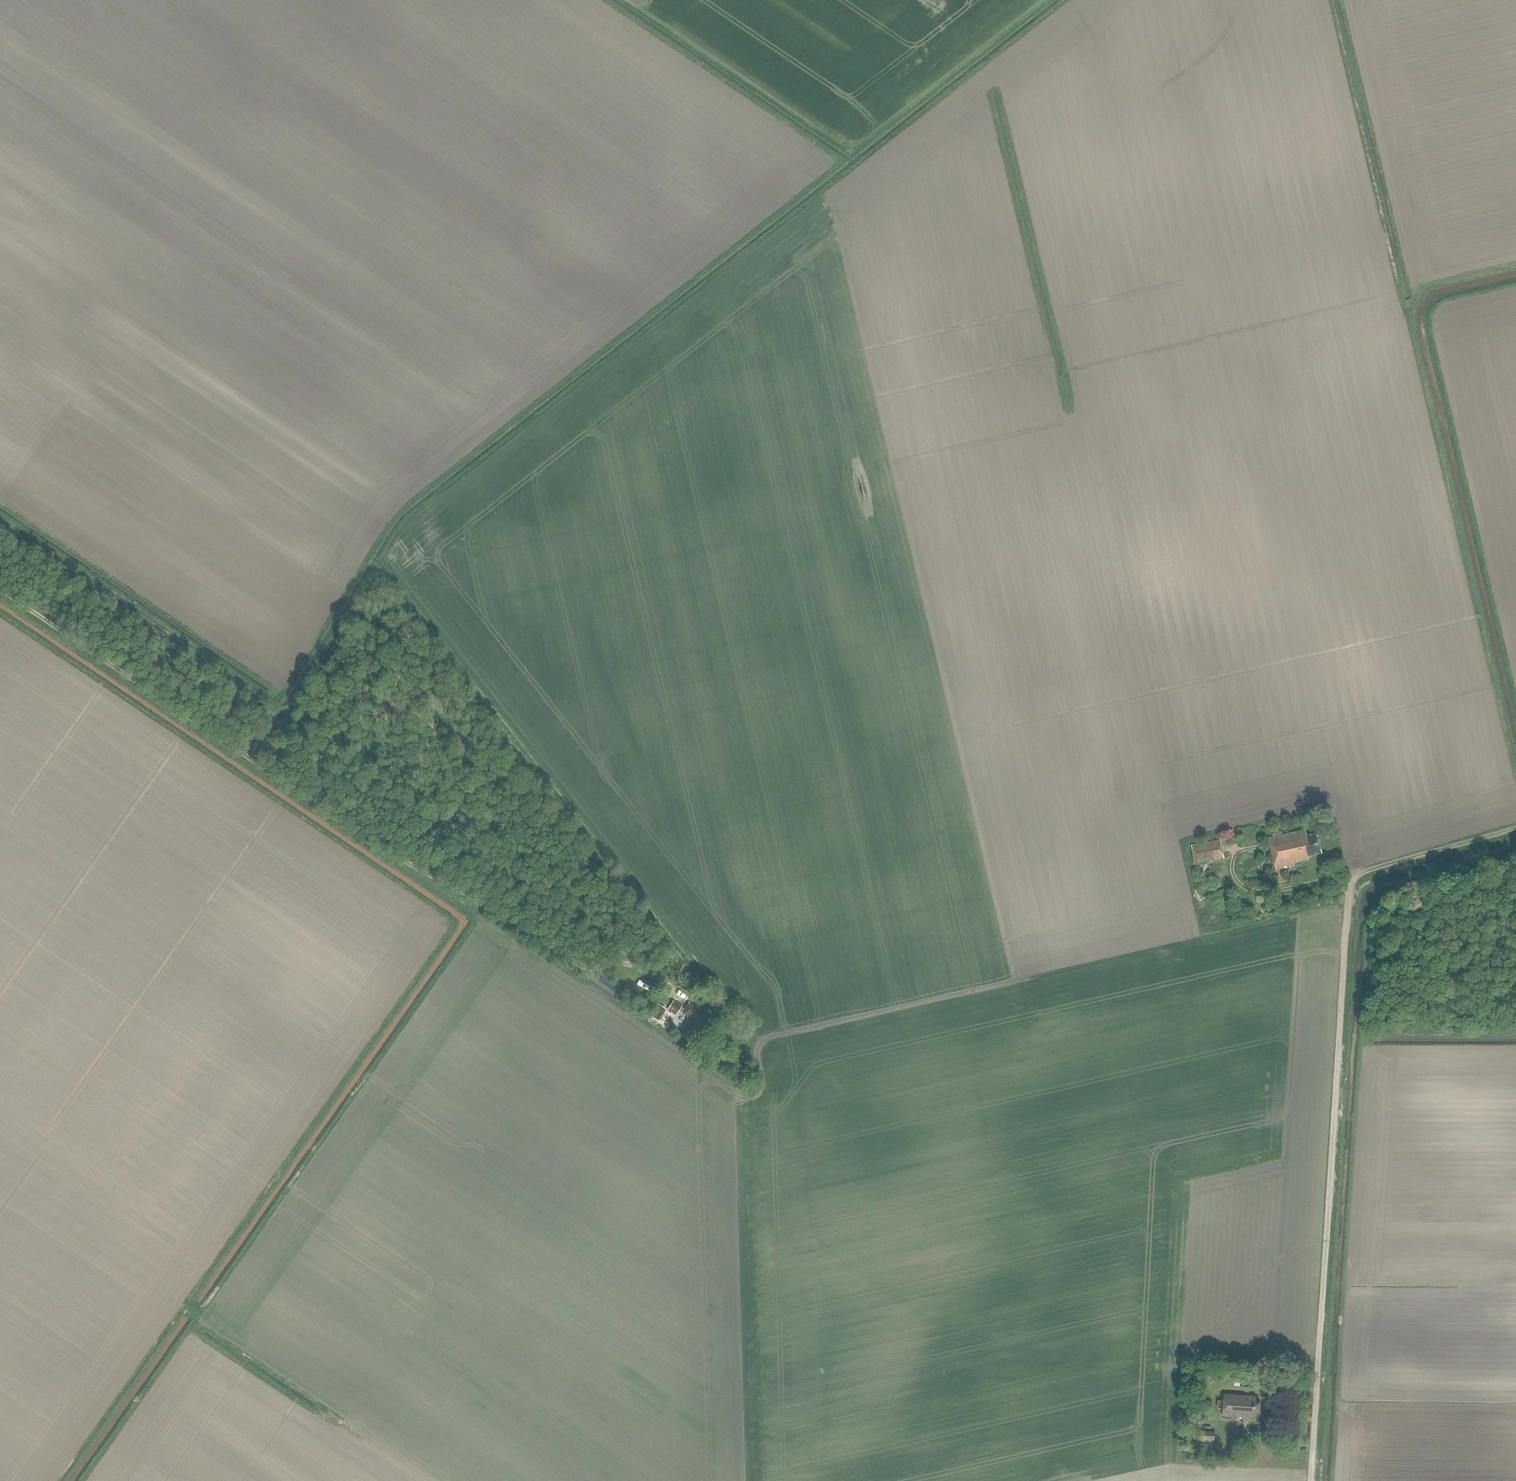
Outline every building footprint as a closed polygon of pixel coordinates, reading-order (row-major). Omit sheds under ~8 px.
[(1317,833),(1306,836),(1305,830),(1282,835),(1281,832),(1273,834),(1274,837),(1268,838),(1276,870),(1294,866),(1293,863),(1308,859),(1308,856),(1322,853),(1317,833)] [(1219,840),(1190,846),(1194,865),(1223,859),(1219,840)] [(634,998),(630,1004),(637,1009),(641,1003),(634,998)] [(676,1016),(682,1006),(672,1001),(666,1011),(676,1016)] [(712,1016),(697,1007),(688,1001),(681,1013),(690,1019),(680,1034),(691,1041),(700,1026),(704,1029),(707,1026),(710,1027),(714,1021),(711,1019),(712,1016)] [(658,1022),(665,1009),(656,1004),(649,1016),(658,1022)] [(1233,1380),(1244,1381),(1245,1372),(1234,1371),(1233,1380)] [(1223,1394),(1222,1416),(1255,1418),(1255,1412),(1260,1412),(1260,1402),(1256,1402),(1256,1396),(1223,1394)] [(1200,1440),(1214,1441),(1215,1433),(1200,1432),(1200,1440)]
